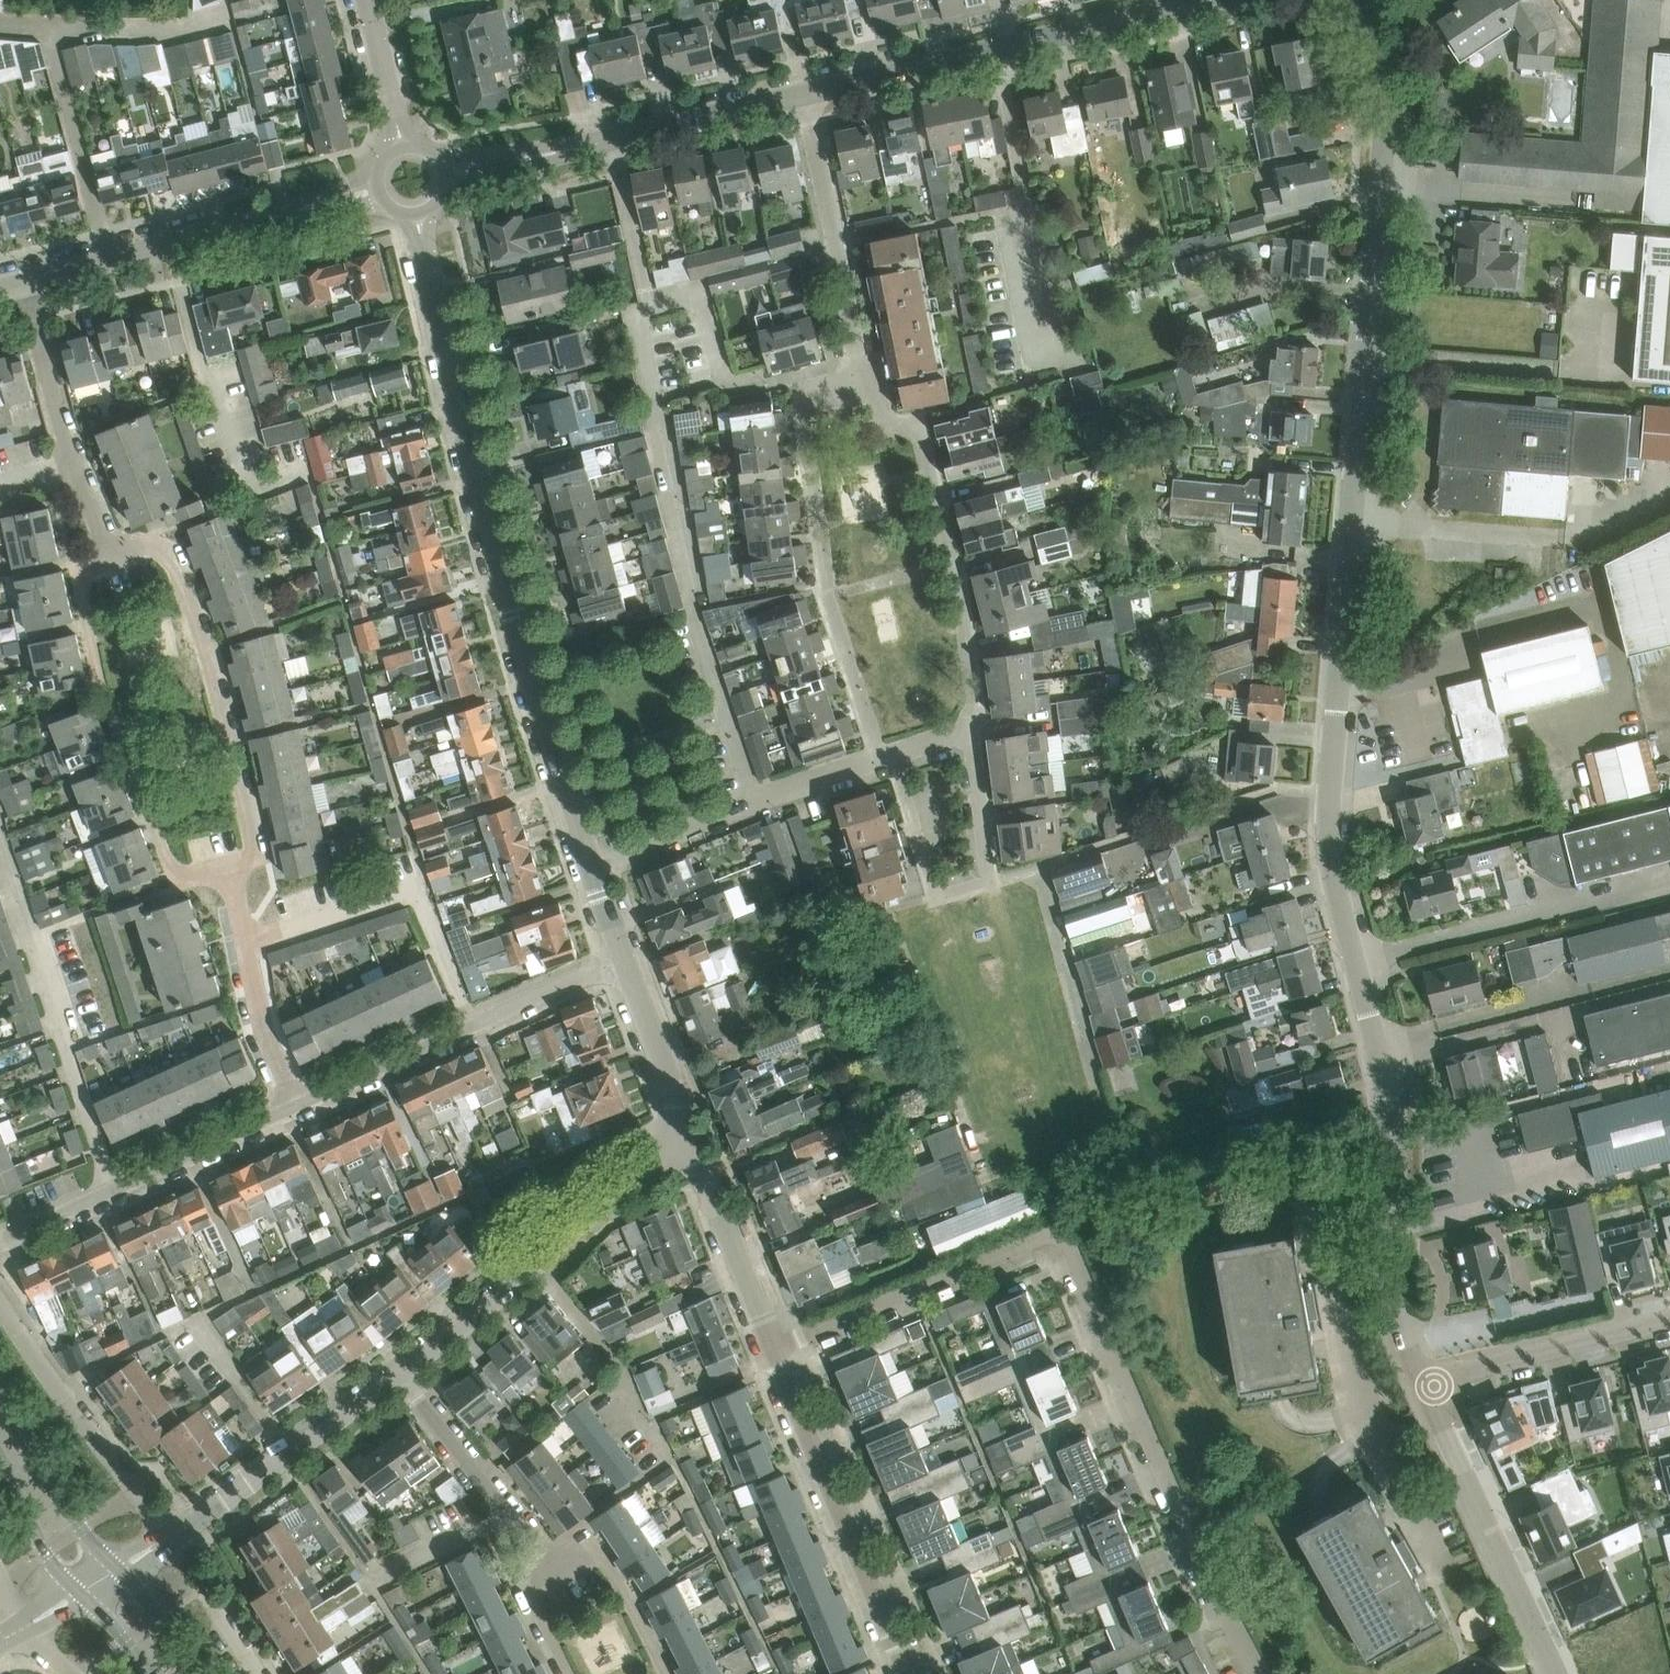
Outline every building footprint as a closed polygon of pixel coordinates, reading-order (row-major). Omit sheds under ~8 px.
[(194,13),(222,5),(221,0),(194,0),(194,13)] [(231,3),(234,12),(252,7),(250,0),(245,0),(231,3)] [(293,13),(325,5),(324,0),(290,0),(293,13)] [(752,15),(751,15),(761,57),(785,51),(776,10),(785,8),(783,0),(749,0),(752,15)] [(806,46),(829,41),(820,0),(783,0),(785,8),(796,5),(806,46)] [(829,41),(853,35),(845,0),(820,0),(829,41)] [(874,30),(898,25),(892,0),(867,0),(874,30)] [(926,1),(928,1),(928,0),(892,0),(898,25),(922,19),(918,3),(926,1)] [(944,21),(968,15),(965,0),(939,0),(943,14),(944,21)] [(968,15),(992,10),(990,0),(965,0),(968,15)] [(1481,43),(1482,42),(1478,36),(1503,20),(1507,26),(1510,24),(1495,0),(1494,0),(1464,0),(1456,6),(1458,9),(1455,10),(1456,12),(1441,22),(1462,55),(1481,43)] [(1495,0),(1510,24),(1516,20),(1530,41),(1523,41),(1520,67),(1551,69),(1553,42),(1552,42),(1553,28),(1536,0),(1495,0)] [(1593,32),(1590,70),(1584,144),(1648,149),(1643,209),(1644,209),(1643,222),(1669,224),(1669,53),(1656,52),(1660,2),(1635,0),(1596,0),(1593,32)] [(707,26),(717,24),(712,1),(694,5),(696,12),(680,16),(680,14),(678,14),(683,31),(692,73),(717,67),(707,26)] [(713,1),(712,1),(717,24),(728,21),(738,62),(761,57),(751,15),(740,17),(737,6),(720,10),(717,1),(713,2),(713,1)] [(629,5),(632,20),(641,18),(638,3),(629,5)] [(293,13),(298,35),(299,36),(331,28),(325,5),(293,13)] [(502,9),(444,22),(456,75),(476,70),(475,66),(491,62),(489,54),(511,48),(502,9)] [(556,21),(560,39),(574,35),(571,18),(556,21)] [(626,37),(613,40),(622,82),(647,77),(637,35),(648,33),(645,21),(623,26),(626,37)] [(692,73),(683,31),(671,33),(669,22),(647,27),(645,21),(648,33),(649,39),(660,37),(669,78),(692,73)] [(251,23),(236,27),(243,50),(252,47),(248,31),(253,29),(251,23)] [(576,37),(573,38),(583,79),(597,75),(600,88),(622,82),(613,40),(601,43),(599,32),(588,34),(586,25),(574,28),(576,37)] [(299,36),(298,35),(285,38),(291,62),(305,58),(305,59),(337,50),(331,28),(299,36)] [(209,37),(209,39),(216,65),(231,61),(232,68),(241,66),(236,50),(237,50),(232,31),(209,37)] [(1273,44),(1277,65),(1283,63),(1288,90),(1309,85),(1312,100),(1326,97),(1317,54),(1312,55),(1308,37),(1273,44)] [(0,38),(0,65),(9,62),(11,70),(19,68),(12,39),(3,38),(0,38)] [(556,42),(568,92),(585,89),(573,38),(556,42)] [(40,41),(12,39),(19,68),(29,65),(30,68),(46,64),(40,41)] [(203,39),(185,43),(192,70),(210,65),(203,39)] [(185,43),(163,49),(172,81),(193,75),(192,70),(185,43)] [(96,44),(88,47),(94,71),(117,65),(112,44),(96,44)] [(137,45),(137,47),(144,75),(164,70),(157,44),(145,44),(137,47),(137,45)] [(137,45),(118,45),(126,79),(144,75),(137,47),(137,45)] [(252,47),(243,50),(248,67),(249,73),(267,68),(261,45),(257,46),(252,47)] [(66,52),(74,85),(96,79),(94,71),(88,47),(66,52)] [(476,70),(456,75),(465,113),(509,102),(505,85),(497,87),(494,72),(516,67),(511,48),(489,54),(491,62),(475,66),(476,70)] [(297,85),(302,83),(310,81),(311,82),(334,76),(343,74),(337,50),(305,59),(305,58),(291,62),(297,85)] [(1209,58),(1213,79),(1218,102),(1235,98),(1240,119),(1256,116),(1243,52),(1223,56),(1222,55),(1209,58)] [(1148,71),(1150,80),(1160,128),(1194,121),(1182,64),(1148,71)] [(267,68),(249,73),(251,78),(256,96),(265,94),(261,78),(269,76),(267,68)] [(310,81),(302,83),(297,85),(286,87),(289,99),(305,95),(308,107),(340,99),(334,76),(311,82),(310,81)] [(1085,88),(1089,110),(1091,120),(1129,113),(1127,99),(1123,77),(1111,80),(1112,83),(1085,88)] [(1044,97),(1026,100),(1033,137),(1050,133),(1055,157),(1089,150),(1082,117),(1065,121),(1059,92),(1044,95),(1044,97)] [(984,93),(954,99),(962,141),(978,138),(982,157),(997,154),(986,103),(989,103),(988,97),(985,98),(984,93)] [(265,94),(256,96),(261,114),(269,112),(265,94)] [(340,99),(308,107),(314,130),(346,122),(340,99)] [(925,105),(929,126),(937,166),(952,163),(948,144),(962,141),(954,99),(939,102),(938,100),(933,101),(933,103),(925,105)] [(239,110),(228,113),(245,175),(268,169),(257,125),(255,119),(242,123),(239,110)] [(880,150),(884,171),(887,184),(902,181),(901,175),(911,173),(906,150),(920,148),(912,111),(884,117),(891,147),(880,150)] [(222,128),(209,132),(222,181),(245,175),(228,113),(228,116),(219,119),(222,128)] [(1322,129),(1289,136),(1285,116),(1270,119),(1278,156),(1290,153),(1325,146),(1322,129)] [(1260,160),(1278,156),(1270,119),(1252,123),(1260,160)] [(278,139),(274,121),(265,123),(270,141),(278,139)] [(346,122),(314,130),(320,154),(352,145),(346,122)] [(270,141),(265,123),(257,125),(268,169),(285,164),(279,143),(278,139),(270,141)] [(837,132),(845,170),(847,181),(863,178),(864,178),(879,175),(869,126),(837,132)] [(1137,160),(1152,157),(1147,129),(1132,132),(1137,160)] [(177,144),(164,147),(168,161),(174,185),(173,185),(175,193),(199,187),(184,132),(175,134),(177,144)] [(185,132),(184,132),(199,187),(222,181),(209,132),(196,135),(197,138),(187,141),(185,132)] [(1199,166),(1216,163),(1210,132),(1193,136),(1199,166)] [(120,133),(112,135),(128,197),(151,191),(142,159),(138,145),(138,142),(124,146),(120,133)] [(1643,209),(1648,149),(1584,144),(1465,134),(1461,178),(1598,190),(1597,205),(1643,209)] [(114,149),(91,155),(104,203),(128,197),(112,135),(110,136),(114,149)] [(150,142),(138,145),(142,159),(151,191),(173,185),(175,194),(175,193),(173,185),(174,185),(168,161),(164,147),(163,147),(161,139),(150,142)] [(758,153),(762,174),(765,189),(783,185),(786,201),(803,197),(792,146),(758,153)] [(715,154),(720,175),(726,208),(741,205),(738,190),(751,187),(743,148),(715,154)] [(43,158),(57,215),(85,208),(73,165),(70,151),(43,158)] [(675,162),(679,183),(683,202),(698,199),(701,215),(714,213),(702,156),(675,162)] [(20,176),(34,231),(36,230),(34,222),(57,215),(43,158),(18,165),(20,176)] [(1268,212),(1282,209),(1304,205),(1303,200),(1332,195),(1324,160),(1315,162),(1315,160),(1310,161),(1310,163),(1279,169),(1283,187),(1264,191),(1268,212)] [(633,175),(637,196),(644,229),(673,223),(662,169),(633,175)] [(9,237),(34,231),(20,176),(9,179),(8,173),(0,175),(0,201),(9,237)] [(930,184),(932,198),(937,219),(952,216),(945,181),(930,184)] [(974,196),(977,211),(1007,205),(1004,190),(974,196)] [(9,237),(0,201),(0,240),(9,237)] [(494,258),(516,253),(567,240),(560,212),(523,221),(521,215),(486,224),(494,258)] [(856,222),(858,235),(895,228),(892,215),(856,222)] [(1261,216),(1228,226),(1232,241),(1265,232),(1261,216)] [(1460,248),(1457,282),(1514,287),(1517,251),(1498,250),(1500,224),(1458,220),(1456,248),(1460,248)] [(604,228),(608,245),(610,245),(625,240),(621,224),(604,228)] [(958,234),(956,225),(942,227),(944,237),(958,234)] [(1175,256),(1229,243),(1226,228),(1171,241),(1175,256)] [(798,231),(777,236),(769,238),(774,257),(803,249),(798,231)] [(917,232),(871,241),(878,274),(873,275),(893,377),(898,375),(905,408),(950,399),(943,365),(938,366),(918,267),(923,266),(917,232)] [(1669,383),(1669,237),(1613,232),(1610,269),(1641,272),(1631,379),(1669,383)] [(959,243),(958,234),(944,237),(946,246),(959,243)] [(1271,274),(1302,277),(1324,279),(1327,241),(1296,239),(1274,237),(1271,274)] [(1261,261),(1255,239),(1180,259),(1185,277),(1209,271),(1210,275),(1261,261)] [(961,252),(959,243),(946,246),(947,255),(961,252)] [(740,244),(727,247),(731,269),(739,267),(739,266),(744,265),(740,244)] [(574,265),(613,257),(610,245),(608,245),(571,253),(574,265)] [(693,278),(709,274),(710,275),(731,269),(727,247),(687,255),(693,278)] [(963,261),(961,252),(947,255),(949,264),(963,261)] [(357,299),(386,291),(376,253),(346,261),(347,262),(324,269),(323,267),(298,274),(306,304),(331,298),(328,286),(351,279),(357,299)] [(669,266),(653,270),(658,288),(691,280),(685,256),(668,260),(669,266)] [(800,257),(779,263),(769,266),(773,281),(805,272),(800,257)] [(965,270),(963,261),(949,264),(951,273),(965,270)] [(1114,276),(1111,261),(1074,271),(1078,285),(1114,276)] [(564,267),(521,277),(500,282),(509,321),(531,316),(531,318),(538,316),(538,314),(573,305),(564,267)] [(731,269),(710,275),(715,294),(744,285),(739,267),(731,269)] [(967,279),(965,270),(951,273),(953,282),(967,279)] [(1157,283),(1160,296),(1182,290),(1179,277),(1157,283)] [(216,322),(199,327),(207,357),(235,350),(228,324),(264,315),(256,285),(210,297),(216,322)] [(970,293),(960,295),(962,304),(971,302),(970,293)] [(806,301),(781,309),(796,362),(821,355),(806,301)] [(971,302),(962,304),(964,313),(973,311),(971,302)] [(135,309),(139,323),(149,359),(188,349),(179,312),(164,316),(162,309),(147,313),(146,306),(135,309)] [(755,315),(765,348),(771,369),(796,362),(781,309),(770,312),(770,311),(755,315)] [(1191,336),(1207,331),(1200,310),(1185,315),(1191,336)] [(975,320),(973,311),(964,313),(965,322),(975,320)] [(97,319),(103,340),(110,369),(111,369),(113,377),(114,376),(112,368),(149,359),(139,323),(126,327),(124,319),(109,323),(107,316),(97,319)] [(575,317),(567,320),(545,325),(549,338),(515,346),(521,370),(554,362),(557,372),(587,365),(575,317)] [(309,354),(335,348),(338,357),(399,342),(393,319),(306,340),(309,354)] [(74,387),(95,381),(113,377),(111,369),(110,369),(103,340),(90,343),(88,336),(73,340),(71,333),(61,335),(74,387)] [(964,336),(965,345),(979,342),(978,333),(964,336)] [(1543,333),(1541,355),(1556,356),(1557,334),(1543,333)] [(240,349),(240,351),(254,401),(279,394),(275,381),(274,381),(263,342),(240,349)] [(981,351),(979,342),(965,345),(967,354),(981,351)] [(14,422),(10,403),(34,397),(24,360),(29,359),(25,345),(10,349),(12,356),(0,359),(0,426),(14,422)] [(1244,386),(1248,399),(1257,397),(1271,394),(1272,381),(1315,385),(1318,348),(1290,345),(1290,347),(1279,346),(1277,359),(1271,358),(1269,379),(1244,386)] [(1209,346),(1201,348),(1204,357),(1212,355),(1209,346)] [(983,360),(981,351),(967,354),(969,363),(983,360)] [(985,369),(983,360),(969,363),(971,372),(985,369)] [(403,363),(382,368),(333,382),(337,397),(375,386),(378,395),(409,386),(403,363)] [(1188,365),(1175,368),(1185,403),(1200,404),(1188,365)] [(1175,368),(1173,369),(1175,374),(1160,378),(1165,394),(1180,390),(1183,403),(1185,403),(1175,368)] [(986,378),(985,369),(971,372),(973,381),(986,378)] [(631,370),(615,374),(617,382),(630,386),(635,385),(631,370)] [(1099,370),(1087,373),(1090,386),(1102,382),(1099,370)] [(577,371),(557,376),(559,386),(565,384),(580,380),(577,371)] [(1087,373),(1070,377),(1080,415),(1104,409),(1099,390),(1104,388),(1102,382),(1090,386),(1087,373)] [(988,388),(986,378),(973,381),(975,391),(988,388)] [(1242,380),(1205,391),(1209,401),(1214,405),(1218,406),(1248,399),(1244,386),(1242,380)] [(770,391),(757,393),(759,402),(771,400),(770,391)] [(748,394),(737,396),(738,405),(749,403),(748,394)] [(1502,513),(1565,518),(1569,474),(1625,478),(1626,464),(1639,466),(1640,456),(1669,459),(1669,406),(1644,404),(1644,415),(1574,409),(1557,407),(1558,397),(1536,395),(1535,406),(1443,398),(1438,464),(1441,464),(1439,487),(1432,493),(1436,496),(1432,499),(1435,503),(1431,506),(1438,513),(1441,510),(1444,514),(1448,511),(1451,515),(1457,509),(1502,513)] [(570,396),(550,401),(529,406),(531,412),(533,411),(540,437),(569,430),(573,445),(643,427),(640,413),(603,422),(603,421),(596,423),(592,409),(574,413),(570,396)] [(682,397),(672,400),(674,414),(684,413),(682,397)] [(1218,406),(1214,405),(1214,420),(1215,437),(1247,436),(1246,414),(1257,413),(1257,397),(1248,399),(1218,406)] [(173,403),(177,413),(187,409),(184,398),(173,403)] [(730,406),(733,428),(787,420),(785,411),(773,412),(771,400),(759,402),(749,403),(738,405),(730,406)] [(946,435),(950,448),(997,436),(994,423),(999,421),(994,404),(969,410),(970,415),(935,424),(938,437),(946,435)] [(177,413),(181,423),(191,419),(187,409),(177,413)] [(684,413),(674,414),(678,437),(703,433),(699,410),(684,413)] [(1269,439),(1288,441),(1310,443),(1312,414),(1272,410),(1269,439)] [(380,450),(346,458),(350,474),(429,454),(423,427),(410,430),(405,412),(378,419),(383,437),(390,435),(394,448),(381,452),(380,450)] [(178,508),(142,416),(98,433),(106,452),(113,449),(122,474),(116,477),(123,495),(130,493),(134,505),(128,507),(135,526),(177,510),(180,520),(206,510),(201,498),(178,508)] [(305,418),(262,429),(266,446),(309,435),(305,418)] [(181,423),(184,434),(195,430),(191,419),(181,423)] [(787,420),(733,428),(737,451),(778,445),(776,432),(788,430),(787,420)] [(997,436),(950,448),(954,464),(945,466),(949,479),(985,470),(986,476),(1005,471),(1000,450),(1027,443),(1024,429),(997,436)] [(184,434),(188,444),(198,440),(195,430),(184,434)] [(326,432),(308,437),(313,459),(331,454),(326,432)] [(703,433),(678,437),(680,452),(681,459),(698,457),(697,449),(696,449),(696,446),(704,445),(703,433)] [(645,435),(619,443),(622,456),(621,456),(625,468),(650,461),(646,449),(649,448),(645,435)] [(188,444),(192,455),(202,451),(198,440),(188,444)] [(778,445),(737,451),(740,473),(793,465),(792,455),(780,457),(778,445)] [(192,455),(195,465),(205,461),(202,451),(192,455)] [(429,454),(350,474),(354,490),(401,478),(404,491),(437,482),(429,454)] [(535,483),(537,492),(589,478),(583,456),(543,467),(547,480),(535,483)] [(698,457),(681,459),(683,469),(686,468),(687,481),(712,477),(710,465),(700,466),(698,457)] [(955,502),(962,528),(1001,518),(1001,517),(1028,510),(1022,487),(1067,475),(1063,460),(1048,464),(1018,471),(1021,485),(955,502)] [(195,465),(199,475),(209,471),(205,461),(195,465)] [(650,461),(625,468),(628,480),(637,478),(639,487),(656,483),(653,474),(650,461)] [(793,465),(740,473),(743,495),(785,489),(783,476),(795,475),(793,465)] [(1173,477),(1171,497),(1286,507),(1286,504),(1304,505),(1307,473),(1270,469),(1269,479),(1251,477),(1244,483),(1222,481),(1222,483),(1173,477)] [(199,475),(203,486),(213,482),(209,471),(199,475)] [(712,477),(687,481),(690,503),(707,501),(706,489),(714,488),(712,477)] [(589,478),(537,492),(540,502),(552,499),(555,510),(595,499),(589,478)] [(213,482),(203,486),(207,496),(216,492),(213,482)] [(631,500),(635,512),(659,505),(656,494),(658,493),(656,483),(639,487),(641,497),(631,500)] [(785,489),(743,495),(747,517),(800,509),(798,500),(786,501),(785,489)] [(559,523),(547,526),(550,535),(601,521),(612,518),(606,497),(596,500),(595,499),(555,510),(559,523)] [(1286,507),(1171,497),(1169,517),(1233,523),(1233,516),(1265,519),(1263,541),(1300,545),(1304,505),(1286,504),(1286,507)] [(300,503),(304,516),(317,512),(313,499),(300,503)] [(340,511),(337,499),(324,502),(327,515),(340,511)] [(361,513),(365,528),(396,520),(398,530),(435,521),(429,499),(372,514),(371,510),(361,513)] [(0,520),(0,544),(9,542),(54,532),(48,507),(40,509),(38,501),(2,509),(4,519),(0,520)] [(707,501),(690,503),(692,512),(694,512),(696,524),(710,522),(722,520),(721,508),(708,510),(707,501)] [(659,505),(635,512),(638,523),(646,521),(649,531),(665,526),(659,505)] [(800,509),(747,517),(750,539),(791,533),(789,521),(801,519),(800,509)] [(307,527),(311,545),(324,541),(320,523),(317,512),(304,516),(307,527)] [(229,513),(190,527),(196,543),(190,546),(193,556),(239,540),(229,513)] [(962,528),(968,553),(1002,544),(1003,549),(1020,544),(1015,527),(1004,529),(1001,518),(962,528)] [(374,547),(377,559),(441,542),(435,521),(398,530),(401,540),(374,547)] [(601,521),(550,535),(552,545),(564,542),(567,553),(607,542),(601,521)] [(1035,534),(1039,549),(1070,540),(1069,539),(1088,534),(1085,521),(1066,526),(1065,525),(1035,534)] [(712,535),(710,522),(696,524),(700,547),(716,544),(715,534),(712,535)] [(642,555),(642,557),(668,549),(665,537),(668,536),(665,526),(649,531),(651,541),(653,541),(656,551),(642,555)] [(1604,562),(1627,655),(1669,645),(1669,529),(1604,562)] [(54,532),(9,542),(16,573),(45,566),(44,561),(59,557),(54,532)] [(791,533),(750,539),(753,561),(806,554),(805,544),(793,546),(791,533)] [(559,570),(562,579),(613,564),(613,563),(623,561),(626,560),(621,539),(608,543),(607,542),(567,553),(571,566),(559,570)] [(239,540),(193,556),(197,567),(204,565),(210,581),(248,567),(239,540)] [(1070,540),(1039,549),(1043,564),(1074,555),(1070,540)] [(441,542),(377,559),(380,571),(407,564),(410,573),(410,574),(446,565),(441,542)] [(716,544),(700,547),(701,557),(703,556),(705,568),(730,565),(728,552),(718,554),(716,544)] [(351,547),(336,552),(340,569),(356,565),(351,547)] [(668,549),(642,557),(648,578),(674,571),(668,549)] [(315,558),(319,572),(332,568),(328,554),(315,558)] [(806,554),(753,561),(757,584),(797,578),(795,565),(807,563),(806,554)] [(629,583),(623,561),(613,563),(613,564),(562,579),(565,589),(576,585),(579,597),(619,586),(629,583)] [(974,577),(981,604),(1029,591),(1025,577),(1035,575),(1032,562),(974,577)] [(1250,590),(1249,604),(1294,608),(1297,580),(1287,579),(1288,564),(1274,562),(1262,565),(1262,568),(1245,569),(1244,589),(1250,590)] [(356,565),(340,569),(345,584),(360,580),(356,565)] [(410,573),(384,581),(390,606),(405,602),(405,600),(431,593),(452,588),(446,565),(410,574),(410,573)] [(730,565),(705,568),(709,591),(726,588),(724,578),(732,577),(730,565)] [(45,566),(16,573),(23,605),(68,595),(62,570),(47,573),(45,566)] [(248,567),(210,581),(216,597),(209,599),(213,610),(258,594),(248,567)] [(1495,578),(1507,579),(1507,568),(1496,567),(1495,578)] [(332,568),(319,572),(322,582),(335,579),(332,568)] [(674,571),(648,578),(652,577),(662,612),(683,606),(676,581),(677,581),(674,571)] [(628,618),(619,586),(579,597),(583,609),(571,613),(574,623),(592,618),(595,627),(596,632),(630,623),(628,618)] [(1131,599),(1140,598),(1137,587),(1110,592),(1114,619),(1117,631),(1136,627),(1131,599)] [(797,591),(703,612),(709,630),(741,619),(757,615),(764,636),(804,623),(804,622),(812,620),(805,598),(800,599),(797,591)] [(1029,591),(981,604),(988,632),(1047,617),(1043,603),(1032,606),(1029,591)] [(258,594),(213,610),(217,621),(224,618),(229,634),(268,621),(258,594)] [(19,639),(30,636),(59,630),(58,624),(73,621),(68,595),(23,605),(12,608),(17,631),(19,639)] [(364,600),(349,604),(353,618),(368,613),(364,600)] [(456,601),(400,617),(406,638),(426,633),(462,623),(456,601)] [(1294,608),(1249,604),(1226,602),(1224,618),(1261,622),(1259,637),(1205,655),(1211,675),(1228,671),(1253,663),(1253,662),(1277,654),(1279,635),(1292,637),(1294,608)] [(1051,616),(1054,630),(1087,624),(1084,609),(1051,616)] [(373,619),(354,624),(361,651),(380,646),(373,619)] [(1090,637),(1117,631),(1114,619),(1087,624),(1054,630),(1058,646),(1090,639),(1090,637)] [(383,656),(387,668),(468,645),(462,623),(426,633),(429,643),(383,656)] [(804,623),(764,636),(771,657),(822,640),(819,630),(808,634),(804,623)] [(1466,765),(1488,760),(1509,755),(1499,715),(1604,688),(1588,624),(1481,651),(1488,676),(1446,686),(1453,714),(1458,713),(1461,728),(1457,729),(1466,765)] [(59,630),(30,636),(37,667),(81,658),(76,633),(61,636),(59,630)] [(336,633),(339,646),(352,642),(349,630),(336,633)] [(273,633),(233,644),(237,661),(230,663),(233,673),(281,661),(273,633)] [(822,640),(771,657),(778,679),(818,665),(814,653),(825,649),(822,640)] [(352,642),(339,646),(343,658),(344,658),(356,655),(352,642)] [(742,642),(727,648),(730,658),(746,652),(742,642)] [(468,645),(387,668),(390,679),(436,667),(438,676),(474,666),(468,645)] [(990,670),(992,686),(1034,681),(1032,667),(1046,665),(1044,650),(986,658),(988,670),(990,670)] [(81,658),(37,667),(44,700),(74,694),(72,687),(87,684),(81,658)] [(281,661),(233,673),(236,685),(243,683),(247,700),(288,689),(281,661)] [(1228,671),(1211,675),(1207,677),(1205,692),(1214,694),(1230,695),(1230,697),(1250,699),(1248,716),(1283,719),(1287,687),(1251,683),(1253,663),(1228,671)] [(818,665),(778,679),(785,699),(836,682),(833,673),(822,677),(818,665)] [(474,666),(438,676),(441,687),(426,692),(411,696),(414,708),(429,704),(460,696),(481,690),(474,666)] [(723,672),(731,694),(742,691),(735,669),(723,672)] [(360,671),(348,674),(353,692),(352,692),(355,703),(368,699),(365,688),(360,671)] [(1034,681),(992,686),(994,702),(993,703),(994,715),(1052,707),(1050,693),(1035,694),(1034,681)] [(836,682),(785,699),(793,721),(832,708),(828,695),(840,692),(836,682)] [(304,685),(292,688),(296,700),(307,697),(304,685)] [(288,689),(247,700),(251,716),(245,718),(248,730),(295,718),(288,689)] [(738,715),(751,711),(744,690),(742,691),(731,694),(738,715)] [(387,691),(373,695),(380,718),(394,714),(387,691)] [(1119,704),(1117,692),(1101,694),(1103,706),(1119,704)] [(0,700),(0,713),(15,710),(12,698),(0,700)] [(1058,702),(1060,718),(1095,714),(1093,698),(1058,702)] [(485,703),(420,723),(423,735),(452,726),(455,736),(492,725),(485,703)] [(77,705),(56,713),(46,716),(59,747),(103,730),(94,706),(79,712),(77,705)] [(751,711),(738,715),(745,737),(761,732),(761,731),(771,727),(764,707),(751,711)] [(832,708),(793,721),(800,742),(851,725),(847,715),(836,719),(832,708)] [(358,715),(361,725),(366,741),(378,738),(373,722),(374,722),(371,711),(358,715)] [(1095,714),(1060,718),(1063,736),(1097,732),(1096,723),(1095,714)] [(1113,720),(1096,723),(1097,732),(1114,729),(1113,720)] [(21,736),(16,721),(0,728),(0,745),(21,736)] [(392,756),(409,751),(411,750),(402,722),(383,728),(391,756),(392,756)] [(430,754),(434,767),(499,746),(492,725),(455,736),(458,745),(430,754)] [(851,725),(800,742),(807,764),(847,750),(842,738),(854,734),(851,725)] [(298,728),(251,738),(253,750),(260,749),(264,766),(304,757),(298,728)] [(103,730),(59,747),(71,777),(100,765),(98,760),(112,754),(103,730)] [(761,732),(745,737),(752,758),(768,752),(761,732)] [(989,739),(993,770),(1029,765),(1049,762),(1049,748),(1047,732),(989,739)] [(378,738),(366,741),(371,763),(374,771),(386,768),(383,759),(378,738)] [(1656,789),(1653,764),(1650,764),(1646,739),(1615,743),(1622,794),(1656,789)] [(1228,742),(1227,759),(1225,780),(1239,781),(1240,777),(1243,777),(1242,785),(1252,786),(1253,778),(1271,780),(1274,745),(1242,742),(1241,743),(1228,742)] [(499,746),(434,767),(436,767),(439,778),(466,769),(469,780),(505,768),(499,746)] [(1144,751),(1147,764),(1161,760),(1157,747),(1144,751)] [(409,751),(392,756),(394,761),(399,778),(409,774),(416,772),(412,756),(410,756),(409,751)] [(768,752),(752,758),(759,779),(775,774),(768,752)] [(261,784),(263,795),(311,785),(304,757),(264,766),(268,782),(261,784)] [(1169,783),(1190,773),(1183,758),(1162,767),(1169,783)] [(1029,765),(993,770),(997,800),(1054,793),(1054,790),(1066,789),(1063,761),(1049,762),(1029,765)] [(100,765),(71,777),(83,807),(126,790),(117,766),(102,772),(100,765)] [(386,768),(374,771),(377,783),(390,780),(386,768)] [(448,798),(452,810),(512,791),(505,768),(469,780),(472,790),(448,798)] [(1407,781),(1411,798),(1396,801),(1399,817),(1402,816),(1409,843),(1410,843),(1421,840),(1443,834),(1437,809),(1457,804),(1448,770),(1407,781)] [(409,774),(399,778),(406,799),(416,796),(409,774)] [(0,789),(0,791),(4,802),(33,791),(28,778),(0,789)] [(1075,801),(1111,797),(1107,779),(1073,783),(1075,801)] [(317,813),(311,785),(263,795),(266,806),(273,804),(276,822),(317,813)] [(83,807),(72,811),(84,841),(95,837),(123,825),(121,820),(136,814),(126,790),(83,807)] [(33,791),(4,802),(9,816),(38,805),(33,791)] [(835,803),(839,814),(866,904),(906,891),(900,870),(905,868),(898,847),(903,846),(899,830),(894,832),(887,810),(882,812),(875,791),(835,803)] [(437,802),(409,812),(414,828),(443,818),(437,802)] [(1059,833),(1055,803),(1017,808),(1019,821),(1000,824),(1004,859),(1061,851),(1059,833)] [(416,833),(420,846),(421,848),(484,828),(487,838),(524,826),(517,804),(445,827),(444,823),(416,833)] [(1526,842),(1533,868),(1559,883),(1575,879),(1577,883),(1669,860),(1669,806),(1526,842)] [(385,815),(388,825),(401,822),(398,812),(385,815)] [(273,839),(276,851),(323,841),(317,813),(276,822),(280,838),(273,839)] [(799,814),(789,817),(792,825),(802,822),(799,814)] [(1251,855),(1281,846),(1272,814),(1236,824),(1237,826),(1216,832),(1225,862),(1251,855)] [(762,826),(773,856),(789,850),(786,842),(778,821),(778,820),(762,826)] [(758,821),(743,827),(748,840),(763,834),(758,821)] [(401,822),(388,825),(392,839),(404,836),(401,822)] [(802,822),(792,825),(794,831),(794,833),(805,829),(804,827),(802,822)] [(123,825),(95,837),(107,866),(149,850),(140,826),(126,832),(123,825)] [(464,868),(530,847),(524,826),(487,838),(491,848),(469,855),(472,865),(464,868)] [(805,829),(794,833),(797,841),(808,837),(805,829)] [(808,837),(797,841),(800,848),(810,844),(808,837)] [(1421,840),(1410,843),(1413,853),(1423,850),(1421,840)] [(44,841),(16,852),(21,865),(49,854),(44,841)] [(323,841),(276,851),(278,862),(285,860),(289,878),(329,869),(323,841)] [(810,844),(800,848),(803,856),(813,852),(810,844)] [(1506,880),(1521,877),(1513,844),(1498,848),(1502,863),(1506,880)] [(1239,873),(1235,874),(1239,888),(1243,887),(1289,874),(1281,846),(1251,855),(1255,869),(1251,870),(1251,868),(1239,871),(1239,873)] [(530,847),(464,868),(468,880),(498,870),(501,881),(537,869),(530,847)] [(1498,848),(1469,855),(1473,871),(1502,863),(1498,848)] [(149,850),(107,866),(120,898),(153,885),(151,878),(159,875),(149,850)] [(773,856),(761,861),(766,873),(778,869),(783,885),(798,879),(789,850),(773,856)] [(813,852),(803,856),(806,864),(816,860),(813,852)] [(49,854),(21,865),(26,879),(55,868),(49,854)] [(1111,884),(1101,855),(1051,871),(1061,900),(1111,884)] [(1450,869),(1425,875),(1403,881),(1413,917),(1460,905),(1453,876),(1473,871),(1469,855),(1448,861),(1450,869)] [(447,857),(426,863),(431,879),(449,873),(452,872),(447,857)] [(688,858),(647,874),(639,877),(649,904),(713,879),(708,866),(693,871),(688,858)] [(1167,882),(1182,877),(1177,862),(1176,860),(1161,865),(1153,868),(1154,872),(1146,874),(1143,878),(1142,882),(1142,886),(1143,890),(1167,882)] [(818,866),(807,870),(810,878),(821,874),(818,866)] [(504,891),(489,896),(471,902),(475,914),(545,892),(537,869),(501,881),(504,891)] [(449,873),(431,879),(435,891),(452,885),(449,873)] [(821,874),(810,878),(813,885),(823,882),(821,874)] [(1183,926),(1178,911),(1174,898),(1187,894),(1182,877),(1167,882),(1143,890),(1158,934),(1183,926)] [(777,888),(782,901),(803,892),(799,880),(777,888)] [(823,882),(813,885),(816,893),(826,889),(823,882)] [(738,884),(724,890),(737,917),(750,910),(738,884)] [(826,889),(816,893),(818,900),(829,897),(826,889)] [(683,907),(667,913),(647,921),(653,939),(657,937),(660,946),(680,938),(733,916),(723,891),(706,899),(709,907),(687,916),(683,907)] [(1136,926),(1126,896),(1064,916),(1074,947),(1136,926)] [(144,901),(119,911),(122,920),(139,915),(169,1009),(221,993),(214,973),(207,976),(199,950),(206,948),(200,929),(193,931),(189,919),(196,917),(190,897),(146,911),(144,903),(144,902),(144,901)] [(829,897),(818,900),(821,908),(831,904),(829,897)] [(1268,929),(1302,919),(1296,898),(1264,907),(1265,909),(1249,913),(1251,919),(1240,922),(1240,923),(1229,926),(1233,939),(1268,929)] [(0,901),(0,924),(8,921),(2,901),(0,901)] [(445,901),(439,902),(440,907),(446,924),(451,922),(452,922),(449,914),(448,911),(445,901)] [(64,902),(36,913),(42,928),(70,917),(64,902)] [(568,928),(559,902),(513,917),(517,928),(502,933),(507,950),(509,949),(568,928)] [(831,904),(821,908),(824,916),(834,912),(831,904)] [(406,908),(384,915),(393,937),(403,934),(399,923),(410,919),(406,908)] [(107,912),(96,916),(99,927),(101,926),(110,923),(107,912)] [(1506,951),(1514,983),(1537,977),(1537,978),(1544,976),(1548,974),(1551,971),(1563,960),(1574,958),(1580,983),(1669,960),(1669,912),(1569,938),(1568,935),(1528,946),(1525,935),(1503,940),(1506,951)] [(384,915),(362,922),(367,933),(377,929),(381,941),(393,937),(384,915)] [(1309,941),(1302,919),(1268,929),(1233,939),(1233,940),(1230,940),(1236,961),(1276,949),(1276,950),(1309,941)] [(362,922),(340,930),(349,951),(361,947),(357,937),(367,933),(362,922)] [(101,926),(99,927),(103,938),(114,934),(110,923),(101,926)] [(465,924),(448,931),(461,968),(478,961),(472,944),(465,924)] [(509,949),(507,950),(478,961),(461,968),(473,999),(491,993),(482,970),(514,963),(514,965),(527,961),(530,971),(532,971),(533,975),(547,970),(546,966),(577,956),(568,928),(509,949)] [(340,930),(319,936),(328,958),(349,951),(340,930)] [(15,943),(12,933),(0,937),(0,948),(15,943)] [(117,944),(114,934),(103,938),(106,948),(117,944)] [(319,936),(297,944),(307,966),(328,958),(319,936)] [(704,939),(680,948),(660,956),(674,992),(706,980),(707,982),(719,977),(719,976),(740,967),(731,943),(709,952),(704,939)] [(0,948),(0,958),(8,956),(12,967),(22,964),(15,943),(0,948)] [(121,955),(117,944),(106,948),(110,958),(121,955)] [(297,944),(277,950),(282,961),(293,958),(296,969),(307,966),(297,944)] [(1241,987),(1251,984),(1257,983),(1257,982),(1316,966),(1310,945),(1289,951),(1277,954),(1278,956),(1262,961),(1263,966),(1253,969),(1247,971),(1248,972),(1238,975),(1241,987)] [(1125,946),(1099,954),(1075,963),(1084,990),(1122,977),(1122,976),(1134,972),(1125,946)] [(282,961),(277,950),(267,954),(271,965),(282,961)] [(124,965),(121,955),(110,958),(113,969),(124,965)] [(428,958),(406,968),(424,1005),(435,1000),(440,1010),(451,1004),(445,992),(444,992),(428,958)] [(896,959),(885,963),(893,983),(903,980),(896,959)] [(1425,972),(1434,1009),(1435,1011),(1484,999),(1474,959),(1425,972)] [(127,976),(124,965),(113,969),(117,979),(127,976)] [(1257,983),(1251,984),(1255,998),(1275,992),(1278,1000),(1322,987),(1316,966),(1257,982),(1257,983)] [(406,968),(386,977),(408,1024),(417,1020),(412,1010),(424,1005),(406,968)] [(3,983),(6,993),(30,986),(26,975),(3,983)] [(131,986),(127,976),(117,979),(120,990),(131,986)] [(386,977),(366,986),(383,1023),(394,1018),(399,1028),(408,1024),(386,977)] [(1122,977),(1084,990),(1092,1013),(1089,1014),(1089,1015),(1128,1002),(1128,1001),(1130,1001),(1122,977)] [(677,999),(686,1022),(715,1011),(710,999),(727,993),(730,999),(745,993),(741,983),(731,988),(727,979),(677,999)] [(17,1007),(11,1009),(13,1015),(24,1011),(24,1010),(36,1006),(30,986),(12,991),(17,1007)] [(134,997),(131,986),(120,990),(123,1000),(134,997)] [(366,986),(346,995),(367,1043),(376,1039),(371,1029),(383,1023),(366,986)] [(745,993),(730,999),(734,1009),(749,1003),(745,993)] [(1584,1014),(1597,1066),(1669,1047),(1669,993),(1584,1014)] [(346,995),(325,1005),(342,1042),(354,1037),(358,1047),(367,1043),(346,995)] [(1155,995),(1134,1003),(1139,1021),(1161,1013),(1155,995)] [(138,1007),(134,997),(123,1000),(127,1011),(138,1007)] [(566,1020),(538,1030),(544,1045),(603,1024),(593,997),(562,1009),(566,1020)] [(1132,1016),(1128,1002),(1089,1015),(1095,1037),(1122,1028),(1119,1020),(1132,1016)] [(215,1003),(201,1008),(206,1019),(218,1015),(215,1003)] [(1274,1046),(1253,1052),(1259,1074),(1319,1056),(1314,1040),(1333,1034),(1324,1004),(1278,1017),(1282,1032),(1298,1027),(1302,1042),(1298,1048),(1277,1054),(1274,1046)] [(325,1005),(304,1014),(326,1062),(335,1057),(331,1047),(342,1042),(325,1005)] [(36,1006),(24,1010),(24,1011),(13,1015),(19,1036),(43,1029),(36,1006)] [(141,1018),(138,1007),(127,1011),(130,1022),(141,1018)] [(192,1011),(195,1022),(206,1019),(201,1008),(192,1011)] [(715,1011),(686,1022),(696,1045),(741,1027),(734,1009),(717,1016),(715,1011)] [(1255,1017),(1258,1028),(1278,1023),(1274,1011),(1255,1017)] [(776,1029),(753,1037),(761,1060),(802,1045),(802,1042),(830,1033),(823,1013),(776,1029)] [(304,1014),(304,1015),(284,1024),(301,1061),(313,1055),(318,1065),(326,1062),(304,1014)] [(181,1015),(158,1022),(164,1034),(185,1026),(181,1015)] [(139,1029),(142,1041),(164,1034),(158,1022),(139,1029)] [(603,1024),(544,1045),(550,1061),(563,1056),(577,1051),(582,1062),(569,1067),(573,1077),(607,1064),(603,1054),(613,1050),(603,1024)] [(893,1041),(889,1026),(874,1030),(878,1045),(893,1041)] [(1228,1044),(1228,1047),(1240,1086),(1255,1082),(1260,1100),(1266,1104),(1294,1096),(1292,1087),(1308,1083),(1311,1095),(1346,1085),(1339,1062),(1306,1071),(1305,1066),(1268,1076),(1260,1078),(1259,1074),(1253,1052),(1245,1026),(1220,1033),(1224,1045),(1228,1044)] [(1095,1037),(1103,1068),(1131,1059),(1122,1028),(1095,1037)] [(129,1031),(116,1035),(121,1047),(132,1043),(129,1031)] [(116,1035),(106,1039),(110,1050),(121,1047),(116,1035)] [(239,1037),(219,1046),(241,1094),(249,1090),(244,1080),(256,1074),(239,1037)] [(95,1043),(84,1047),(88,1059),(100,1055),(95,1043)] [(36,1048),(40,1059),(51,1055),(47,1044),(36,1048)] [(1446,1057),(1445,1058),(1452,1085),(1450,1086),(1454,1103),(1488,1094),(1507,1089),(1495,1045),(1477,1050),(1446,1057)] [(219,1046),(199,1055),(216,1093),(226,1089),(231,1098),(241,1094),(219,1046)] [(481,1046),(460,1056),(483,1104),(487,1103),(503,1095),(481,1046)] [(51,1055),(40,1059),(44,1070),(55,1066),(51,1055)] [(199,1055),(178,1065),(200,1112),(208,1108),(204,1099),(216,1093),(199,1055)] [(460,1056),(439,1065),(463,1117),(475,1112),(473,1108),(482,1104),(483,1104),(460,1056)] [(757,1095),(796,1079),(810,1073),(806,1064),(792,1070),(790,1067),(763,1079),(759,1069),(752,1067),(741,1072),(743,1077),(711,1090),(718,1107),(720,1111),(757,1095)] [(178,1065),(158,1074),(175,1112),(186,1106),(191,1117),(200,1112),(178,1065)] [(439,1065),(419,1074),(434,1108),(434,1109),(441,1123),(451,1118),(463,1144),(473,1140),(471,1136),(472,1135),(439,1065)] [(551,1087),(532,1094),(538,1111),(556,1104),(566,1128),(572,1143),(569,1145),(570,1146),(593,1137),(586,1120),(623,1106),(609,1069),(589,1077),(568,1085),(569,1088),(553,1094),(551,1087)] [(158,1074),(137,1083),(159,1131),(167,1127),(163,1117),(175,1112),(158,1074)] [(419,1074),(397,1084),(419,1133),(424,1143),(435,1138),(431,1128),(441,1123),(434,1109),(434,1108),(419,1074)] [(513,1086),(519,1098),(519,1099),(522,1098),(534,1092),(528,1079),(513,1086)] [(137,1083),(117,1093),(134,1130),(145,1125),(150,1135),(159,1131),(137,1083)] [(50,1089),(54,1101),(65,1097),(61,1085),(50,1089)] [(1604,1105),(1601,1092),(1518,1113),(1528,1152),(1585,1137),(1595,1177),(1669,1157),(1669,1088),(1604,1105)] [(757,1095),(720,1111),(729,1132),(736,1149),(829,1109),(822,1092),(799,1102),(797,1097),(764,1111),(757,1095)] [(117,1093),(96,1102),(112,1137),(110,1138),(115,1151),(127,1146),(122,1136),(134,1130),(117,1093)] [(65,1097),(54,1101),(58,1113),(69,1109),(65,1097)] [(400,1151),(411,1146),(390,1100),(369,1109),(390,1153),(396,1167),(405,1162),(400,1151)] [(369,1109),(348,1119),(378,1184),(384,1196),(394,1191),(379,1158),(390,1153),(369,1109)] [(348,1119),(328,1128),(344,1162),(353,1181),(363,1176),(369,1188),(378,1184),(348,1119)] [(793,1141),(799,1155),(846,1136),(840,1123),(793,1141)] [(882,1208),(974,1174),(956,1123),(926,1135),(935,1159),(916,1166),(872,1185),(875,1192),(831,1209),(837,1224),(881,1207),(882,1208)] [(502,1150),(520,1141),(513,1125),(495,1134),(502,1150)] [(64,1132),(67,1143),(79,1139),(76,1128),(64,1132)] [(328,1128),(307,1138),(336,1203),(347,1198),(333,1167),(344,1162),(328,1128)] [(79,1139),(67,1143),(71,1156),(83,1152),(79,1139)] [(434,1142),(425,1146),(430,1155),(439,1151),(434,1142)] [(295,1143),(274,1153),(296,1202),(306,1198),(310,1207),(321,1202),(295,1143)] [(15,1165),(6,1144),(0,1147),(0,1171),(15,1165)] [(1148,1148),(1139,1147),(1133,1154),(1137,1163),(1146,1164),(1151,1157),(1148,1148)] [(296,1202),(274,1153),(253,1163),(278,1218),(289,1214),(286,1206),(296,1202)] [(746,1172),(759,1202),(797,1187),(808,1182),(819,1177),(835,1170),(832,1163),(815,1169),(811,1159),(781,1171),(776,1159),(766,1163),(746,1172)] [(253,1163),(233,1172),(248,1206),(254,1219),(266,1214),(270,1223),(279,1219),(278,1218),(253,1163)] [(0,1171),(0,1195),(23,1186),(15,1165),(0,1171)] [(437,1176),(440,1184),(446,1198),(465,1190),(456,1168),(437,1176)] [(430,1179),(423,1182),(421,1170),(402,1179),(406,1190),(416,1212),(440,1201),(430,1179)] [(233,1172),(211,1182),(233,1230),(255,1221),(248,1206),(233,1172)] [(938,1189),(912,1198),(919,1217),(984,1194),(977,1176),(938,1189)] [(488,1182),(476,1188),(482,1203),(495,1197),(488,1182)] [(806,1208),(802,1199),(812,1194),(808,1182),(797,1187),(759,1202),(773,1236),(803,1224),(797,1211),(806,1208)] [(199,1187),(178,1197),(194,1231),(204,1227),(221,1263),(231,1259),(226,1249),(228,1249),(199,1187)] [(1027,1187),(989,1202),(928,1226),(941,1260),(1041,1221),(1027,1187)] [(178,1197),(157,1206),(187,1271),(188,1271),(187,1269),(197,1264),(184,1236),(194,1231),(178,1197)] [(1603,1285),(1583,1201),(1549,1209),(1568,1293),(1603,1285)] [(622,1226),(631,1246),(632,1248),(638,1246),(640,1251),(652,1246),(653,1247),(686,1233),(673,1202),(622,1226)] [(377,1213),(367,1218),(373,1232),(395,1222),(387,1203),(375,1208),(377,1213)] [(157,1206),(138,1215),(153,1250),(163,1246),(177,1277),(187,1271),(157,1206)] [(138,1215),(116,1225),(149,1299),(161,1294),(149,1270),(160,1265),(153,1250),(138,1215)] [(452,1224),(430,1241),(459,1276),(480,1260),(474,1253),(485,1244),(464,1217),(453,1225),(452,1224)] [(367,1218),(347,1227),(353,1241),(373,1232),(367,1218)] [(1211,1234),(1214,1248),(1242,1405),(1321,1391),(1311,1332),(1323,1330),(1313,1277),(1301,1279),(1291,1220),(1211,1234)] [(1623,1225),(1596,1232),(1607,1277),(1620,1273),(1624,1288),(1633,1286),(1634,1289),(1653,1285),(1652,1281),(1653,1281),(1652,1277),(1655,1276),(1651,1260),(1652,1259),(1651,1257),(1647,1258),(1642,1238),(1628,1242),(1623,1225)] [(104,1231),(83,1240),(105,1289),(115,1284),(118,1289),(128,1285),(104,1231)] [(315,1245),(320,1256),(342,1246),(335,1232),(314,1242),(315,1245)] [(652,1246),(640,1251),(639,1252),(651,1283),(678,1272),(698,1264),(686,1233),(653,1247),(652,1246)] [(779,1251),(790,1275),(851,1248),(857,1246),(855,1240),(849,1242),(846,1235),(819,1247),(814,1236),(779,1251)] [(851,1248),(790,1275),(801,1301),(836,1286),(852,1279),(847,1266),(857,1261),(858,1263),(887,1250),(881,1238),(857,1246),(851,1248)] [(1493,1238),(1478,1242),(1457,1247),(1465,1281),(1462,1282),(1467,1302),(1514,1290),(1505,1255),(1498,1257),(1493,1238)] [(83,1240),(62,1250),(96,1322),(106,1317),(95,1293),(105,1289),(83,1240)] [(386,1251),(395,1263),(408,1253),(398,1241),(386,1251)] [(430,1241),(411,1257),(410,1258),(427,1280),(438,1293),(459,1276),(430,1241)] [(311,1260),(320,1256),(315,1245),(314,1242),(298,1250),(305,1263),(311,1260)] [(62,1250),(42,1259),(57,1293),(67,1289),(84,1327),(96,1322),(62,1250)] [(609,1250),(600,1254),(604,1265),(613,1261),(609,1250)] [(398,1266),(378,1283),(407,1318),(428,1302),(417,1288),(427,1280),(410,1258),(411,1257),(408,1253),(395,1263),(398,1266)] [(295,1254),(284,1258),(289,1271),(300,1266),(295,1254)] [(42,1259),(21,1269),(49,1331),(59,1326),(55,1318),(66,1313),(57,1293),(42,1259)] [(254,1267),(262,1283),(279,1275),(275,1266),(271,1268),(268,1261),(254,1267)] [(232,1270),(215,1278),(225,1301),(246,1291),(242,1282),(232,1270)] [(407,1318),(378,1283),(358,1299),(345,1282),(336,1288),(339,1293),(348,1306),(349,1305),(365,1330),(375,1321),(386,1335),(407,1318)] [(997,1286),(948,1307),(950,1311),(955,1323),(985,1311),(994,1332),(1036,1314),(1026,1290),(1003,1300),(997,1286)] [(273,1288),(259,1294),(270,1309),(278,1303),(278,1300),(273,1288)] [(620,1291),(582,1309),(600,1330),(628,1316),(631,1314),(620,1291)] [(348,1306),(339,1293),(318,1308),(327,1320),(352,1358),(374,1343),(365,1330),(349,1305),(348,1306)] [(270,1309),(259,1294),(236,1304),(243,1316),(250,1327),(270,1312),(268,1309),(270,1309)] [(711,1297),(691,1305),(669,1314),(676,1332),(690,1327),(694,1336),(722,1324),(711,1297)] [(534,1331),(523,1339),(537,1356),(542,1362),(565,1344),(577,1334),(550,1301),(525,1321),(534,1331)] [(113,1306),(123,1328),(130,1343),(156,1331),(147,1310),(130,1318),(123,1302),(113,1306)] [(657,1302),(631,1314),(628,1316),(633,1327),(634,1330),(664,1316),(657,1302)] [(243,1316),(236,1304),(214,1320),(221,1331),(243,1316)] [(282,1327),(287,1334),(290,1339),(293,1343),(294,1342),(309,1366),(320,1358),(330,1373),(352,1358),(327,1320),(318,1308),(316,1304),(282,1327)] [(184,1318),(178,1305),(157,1314),(163,1327),(184,1318)] [(945,1309),(931,1315),(937,1330),(951,1324),(945,1309)] [(1046,1338),(1036,1314),(994,1332),(1003,1353),(954,1374),(960,1389),(979,1381),(1021,1363),(1016,1350),(1046,1338)] [(243,1316),(221,1331),(229,1342),(250,1327),(243,1316)] [(921,1322),(908,1327),(913,1341),(926,1336),(921,1322)] [(722,1324),(694,1336),(702,1356),(710,1377),(739,1365),(722,1324)] [(837,1369),(847,1393),(889,1375),(880,1354),(910,1341),(904,1325),(855,1346),(860,1359),(837,1369)] [(123,1328),(101,1338),(108,1354),(109,1355),(130,1345),(129,1343),(130,1343),(123,1328)] [(79,1341),(78,1341),(88,1363),(108,1354),(101,1338),(100,1333),(80,1342),(79,1341)] [(483,1367),(497,1384),(512,1403),(520,1396),(511,1385),(526,1373),(532,1379),(541,1371),(510,1333),(489,1350),(495,1357),(483,1367)] [(290,1339),(287,1334),(265,1349),(271,1358),(297,1395),(319,1380),(309,1366),(294,1342),(293,1343),(290,1339)] [(78,1341),(60,1349),(73,1372),(88,1363),(78,1341)] [(183,1358),(172,1343),(163,1349),(174,1364),(183,1358)] [(265,1349),(244,1363),(250,1372),(249,1373),(274,1410),(297,1395),(271,1358),(265,1349)] [(1643,1430),(1669,1424),(1669,1423),(1666,1407),(1669,1406),(1669,1363),(1668,1357),(1648,1362),(1649,1366),(1640,1368),(1644,1383),(1631,1386),(1643,1430)] [(99,1385),(115,1407),(152,1380),(135,1358),(99,1385)] [(1021,1363),(979,1381),(960,1389),(966,1403),(1015,1383),(1024,1405),(1067,1387),(1057,1363),(1027,1375),(1021,1363)] [(188,1364),(187,1364),(179,1370),(190,1385),(198,1379),(188,1364)] [(656,1366),(634,1374),(651,1416),(677,1405),(670,1388),(666,1390),(656,1366)] [(471,1423),(489,1409),(500,1400),(477,1371),(460,1384),(459,1382),(447,1392),(471,1423)] [(889,1375),(847,1393),(857,1417),(880,1407),(885,1420),(935,1399),(934,1396),(951,1389),(946,1377),(899,1397),(889,1375)] [(1614,1429),(1607,1401),(1612,1400),(1611,1397),(1610,1397),(1606,1381),(1602,1382),(1601,1377),(1580,1382),(1581,1384),(1572,1386),(1576,1398),(1576,1400),(1561,1404),(1570,1440),(1614,1429)] [(198,1379),(190,1385),(200,1400),(209,1394),(198,1379)] [(1523,1393),(1470,1406),(1484,1437),(1487,1435),(1497,1456),(1511,1449),(1510,1448),(1539,1434),(1537,1430),(1559,1420),(1549,1379),(1521,1386),(1523,1393)] [(152,1380),(115,1407),(130,1428),(167,1401),(152,1380)] [(580,1383),(566,1394),(575,1406),(589,1395),(580,1383)] [(233,1385),(224,1391),(235,1406),(244,1400),(233,1385)] [(747,1385),(702,1404),(713,1430),(752,1415),(745,1399),(752,1396),(747,1385)] [(1003,1439),(1010,1454),(1052,1436),(1047,1423),(1077,1411),(1067,1387),(1024,1405),(1034,1426),(1003,1439)] [(953,1393),(940,1398),(944,1408),(957,1403),(953,1393)] [(911,1427),(941,1414),(935,1399),(885,1420),(891,1432),(867,1442),(877,1466),(920,1448),(911,1427)] [(167,1401),(130,1428),(146,1449),(162,1438),(183,1422),(182,1422),(167,1401)] [(588,1405),(567,1421),(577,1433),(598,1417),(588,1405)] [(237,1415),(240,1419),(253,1436),(264,1428),(248,1407),(237,1415)] [(183,1422),(162,1438),(177,1459),(214,1432),(198,1410),(182,1422),(183,1422)] [(502,1422),(511,1433),(500,1442),(510,1455),(534,1437),(524,1423),(522,1424),(514,1413),(502,1422)] [(752,1415),(713,1430),(724,1457),(769,1438),(765,1428),(758,1430),(752,1415)] [(672,1416),(661,1422),(666,1433),(678,1428),(672,1416)] [(598,1417),(577,1433),(586,1445),(607,1429),(598,1417)] [(401,1431),(382,1444),(411,1485),(441,1464),(410,1420),(398,1428),(401,1431)] [(607,1429),(586,1445),(593,1454),(614,1438),(607,1429)] [(214,1432),(177,1459),(193,1480),(229,1454),(214,1432)] [(1057,1448),(1052,1436),(1010,1454),(1016,1468),(1032,1461),(1041,1483),(1045,1482),(1055,1477),(1098,1460),(1087,1436),(1057,1448)] [(614,1438),(593,1454),(603,1467),(624,1451),(614,1438)] [(769,1438),(724,1457),(735,1484),(774,1468),(767,1451),(774,1449),(769,1438)] [(507,1467),(520,1484),(556,1457),(543,1440),(507,1467)] [(1003,1440),(986,1447),(992,1461),(1009,1454),(1003,1440)] [(361,1451),(349,1459),(382,1505),(411,1485),(382,1444),(365,1457),(361,1451)] [(920,1448),(877,1466),(887,1490),(911,1480),(916,1492),(965,1472),(959,1457),(929,1470),(920,1448)] [(624,1451),(603,1467),(610,1476),(631,1460),(624,1451)] [(979,1464),(974,1451),(961,1457),(967,1469),(979,1464)] [(1659,1455),(1669,1497),(1669,1452),(1659,1455)] [(1009,1454),(991,1462),(996,1475),(1015,1467),(1009,1454)] [(556,1457),(520,1484),(533,1500),(568,1473),(556,1457)] [(692,1457),(681,1463),(686,1474),(698,1469),(692,1457)] [(631,1460),(610,1476),(619,1488),(640,1472),(631,1460)] [(1108,1483),(1098,1460),(1055,1477),(1045,1482),(1054,1503),(1016,1519),(1021,1533),(1040,1525),(1040,1527),(1083,1509),(1077,1496),(1108,1483)] [(334,1508),(329,1512),(332,1517),(343,1509),(360,1497),(337,1464),(314,1480),(334,1508)] [(984,1465),(972,1470),(977,1482),(989,1476),(984,1465)] [(672,1466),(660,1473),(668,1483),(679,1476),(672,1466)] [(1541,1508),(1522,1517),(1541,1559),(1575,1543),(1573,1540),(1593,1531),(1572,1484),(1576,1482),(1569,1467),(1530,1484),(1541,1508)] [(698,1469),(686,1474),(691,1485),(703,1479),(698,1469)] [(897,1515),(907,1539),(950,1521),(941,1499),(971,1487),(965,1472),(916,1492),(921,1505),(897,1515)] [(568,1473),(533,1500),(546,1517),(581,1490),(568,1473)] [(660,1473),(651,1480),(658,1490),(668,1483),(660,1473)] [(757,1485),(762,1499),(741,1507),(746,1519),(767,1511),(801,1497),(797,1487),(791,1489),(784,1473),(757,1485)] [(436,1489),(446,1505),(468,1493),(454,1475),(436,1489)] [(1290,1519),(1297,1532),(1374,1671),(1445,1631),(1416,1579),(1426,1573),(1400,1526),(1389,1532),(1360,1479),(1290,1519)] [(581,1490),(546,1517),(559,1535),(595,1507),(581,1490)] [(603,1526),(613,1540),(650,1515),(636,1493),(624,1502),(622,1499),(590,1520),(597,1530),(603,1526)] [(713,1497),(700,1503),(715,1533),(727,1527),(713,1497)] [(801,1497),(767,1511),(778,1537),(806,1526),(799,1510),(806,1508),(801,1497)] [(281,1520),(243,1545),(257,1568),(296,1543),(295,1543),(318,1529),(327,1523),(311,1500),(300,1507),(307,1518),(287,1530),(281,1520)] [(1635,1504),(1638,1517),(1649,1514),(1646,1501),(1635,1504)] [(694,1507),(682,1513),(687,1525),(700,1518),(694,1507)] [(343,1509),(332,1517),(365,1563),(376,1555),(343,1509)] [(1083,1509),(1040,1527),(1046,1541),(1076,1528),(1086,1550),(1128,1532),(1118,1509),(1088,1521),(1083,1509)] [(385,1520),(392,1531),(400,1546),(420,1537),(412,1521),(404,1525),(396,1513),(385,1520)] [(650,1515),(613,1540),(622,1555),(616,1559),(623,1568),(654,1547),(653,1546),(666,1537),(650,1515)] [(700,1518),(687,1525),(692,1535),(705,1529),(700,1518)] [(991,1534),(990,1530),(959,1543),(950,1521),(907,1539),(917,1563),(941,1553),(946,1565),(996,1545),(1014,1537),(1010,1527),(991,1534)] [(1638,1522),(1622,1529),(1630,1546),(1642,1540),(1638,1522)] [(331,1550),(340,1544),(327,1523),(318,1529),(328,1544),(331,1550)] [(806,1526),(778,1537),(789,1564),(823,1550),(819,1539),(812,1542),(806,1526)] [(1022,1534),(1028,1549),(1046,1541),(1040,1527),(1022,1534)] [(1064,1584),(1071,1599),(1120,1579),(1115,1566),(1138,1556),(1128,1532),(1086,1550),(1095,1572),(1064,1584)] [(1585,1578),(1557,1591),(1573,1624),(1620,1602),(1600,1559),(1609,1555),(1602,1538),(1573,1551),(1585,1578)] [(733,1542),(721,1547),(727,1558),(739,1553),(733,1542)] [(257,1568),(271,1589),(294,1576),(306,1568),(310,1566),(296,1543),(257,1568)] [(340,1544),(331,1550),(328,1552),(333,1559),(337,1560),(347,1553),(342,1546),(340,1544)] [(928,1588),(938,1612),(981,1594),(972,1572),(1002,1560),(996,1545),(946,1565),(952,1578),(928,1588)] [(654,1547),(623,1568),(629,1577),(635,1573),(645,1588),(670,1571),(654,1547)] [(475,1548),(449,1561),(462,1587),(495,1570),(490,1560),(484,1564),(475,1548)] [(823,1550),(789,1564),(800,1590),(828,1579),(821,1563),(828,1560),(823,1550)] [(739,1553),(727,1558),(741,1586),(752,1581),(752,1580),(758,1577),(750,1562),(745,1564),(739,1553)] [(319,1591),(313,1581),(313,1580),(306,1568),(294,1576),(271,1589),(254,1599),(268,1622),(307,1598),(319,1591)] [(495,1570),(462,1587),(475,1612),(501,1599),(494,1584),(500,1581),(495,1570)] [(727,1576),(715,1582),(721,1593),(733,1587),(727,1576)] [(828,1579),(800,1590),(811,1617),(845,1602),(841,1592),(834,1595),(828,1579)] [(1071,1599),(1062,1603),(1067,1614),(1075,1610),(1077,1614),(1107,1601),(1116,1623),(1159,1605),(1149,1581),(1125,1591),(1120,1579),(1071,1599)] [(357,1581),(336,1596),(343,1606),(365,1592),(357,1581)] [(752,1581),(741,1586),(752,1610),(764,1605),(752,1581)] [(651,1616),(656,1626),(689,1609),(676,1583),(649,1597),(657,1613),(651,1616)] [(733,1587),(721,1593),(726,1604),(738,1598),(733,1587)] [(396,1589),(384,1595),(393,1609),(400,1620),(411,1613),(404,1602),(396,1589)] [(321,1620),(282,1644),(296,1667),(309,1659),(315,1669),(339,1654),(333,1644),(335,1643),(328,1632),(350,1617),(372,1603),(365,1592),(343,1606),(321,1620)] [(1022,1607),(1020,1603),(990,1616),(981,1594),(938,1612),(948,1635),(971,1626),(977,1638),(1026,1618),(1022,1607)] [(307,1598),(268,1622),(282,1644),(321,1620),(343,1606),(336,1596),(314,1610),(307,1598)] [(501,1599),(475,1612),(488,1638),(521,1621),(516,1611),(509,1615),(501,1599)] [(845,1602),(811,1617),(822,1643),(850,1631),(843,1616),(850,1613),(845,1602)] [(764,1605),(752,1610),(758,1621),(769,1616),(764,1605)] [(1159,1605),(1116,1623),(1107,1627),(1116,1649),(1090,1659),(1093,1665),(1096,1673),(1099,1673),(1151,1652),(1145,1639),(1169,1629),(1159,1605)] [(689,1609),(656,1626),(661,1636),(667,1633),(675,1648),(702,1635),(689,1609)] [(1038,1612),(1026,1618),(1031,1629),(1043,1624),(1038,1612)] [(411,1613),(400,1620),(400,1621),(406,1631),(418,1623),(411,1613)] [(1026,1618),(977,1638),(982,1651),(958,1660),(964,1673),(994,1673),(1020,1663),(1011,1641),(1032,1632),(1031,1629),(1026,1618)] [(521,1621),(488,1638),(501,1663),(527,1650),(519,1635),(526,1632),(521,1621)] [(394,1625),(393,1626),(383,1632),(399,1658),(411,1651),(394,1625)] [(746,1645),(759,1639),(753,1627),(741,1633),(746,1645)] [(850,1631),(822,1643),(833,1670),(868,1655),(863,1644),(856,1647),(850,1631)] [(675,1648),(683,1664),(677,1667),(680,1673),(689,1673),(715,1660),(702,1635),(675,1648)] [(746,1645),(760,1673),(761,1673),(773,1668),(764,1649),(759,1639),(746,1645)] [(771,1651),(777,1661),(789,1656),(783,1645),(771,1651)] [(1196,1648),(1181,1656),(1191,1673),(1210,1673),(1196,1648)] [(501,1663),(507,1673),(544,1673),(546,1673),(541,1662),(535,1666),(527,1650),(501,1663)] [(411,1651),(399,1658),(405,1668),(417,1660),(411,1651)] [(434,1651),(423,1658),(430,1669),(442,1662),(434,1651)] [(777,1661),(783,1673),(788,1673),(795,1671),(793,1667),(795,1666),(789,1656),(777,1661)] [(317,1673),(349,1673),(340,1660),(317,1673)] [(689,1673),(722,1673),(715,1660),(689,1673)] [(430,1669),(434,1673),(445,1673),(448,1672),(442,1662),(430,1669)] [(994,1673),(1025,1673),(1020,1663),(994,1673)] [(1093,1665),(1075,1672),(1076,1673),(1096,1673),(1093,1665)]
